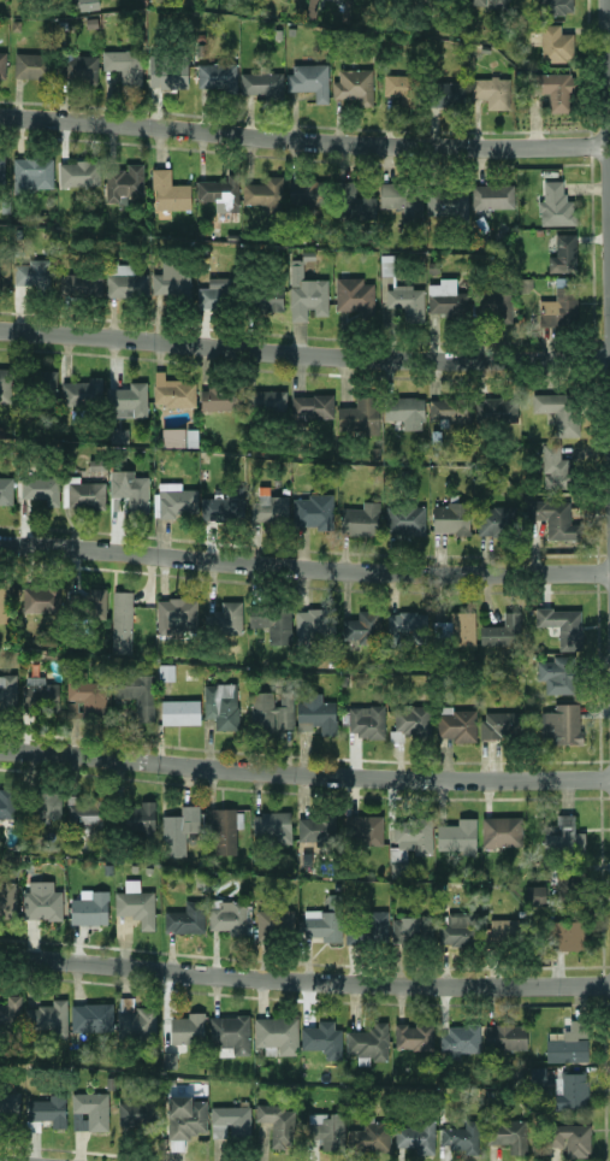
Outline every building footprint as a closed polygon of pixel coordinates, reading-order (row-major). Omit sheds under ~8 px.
[(100,8),(98,0),(78,0),(80,11),(100,8)] [(307,14),(316,15),(318,0),(309,0),(307,14)] [(508,9),(509,0),(467,0),(467,5),(488,6),(488,8),(508,9)] [(540,14),(573,15),(573,0),(541,0),(540,14)] [(573,33),(561,33),(561,24),(541,24),(542,61),(574,61),(573,33)] [(103,50),(103,69),(121,69),(121,85),(142,85),(142,50),(103,50)] [(50,78),(50,53),(15,52),(14,78),(50,78)] [(97,82),(98,55),(60,54),(59,81),(97,82)] [(188,87),(187,55),(149,57),(150,88),(188,87)] [(236,63),(197,63),(198,87),(222,87),(222,92),(237,92),(236,63)] [(287,91),(315,90),(315,103),(329,103),(328,63),(292,64),(292,73),(287,73),(287,91)] [(373,69),(339,68),(338,81),(333,81),(332,101),(372,102),(373,69)] [(241,94),(282,94),(283,72),(241,72),(241,94)] [(549,112),(569,112),(568,90),(573,90),(573,72),(524,73),(524,93),(549,92),(549,112)] [(416,107),(417,75),(384,74),(384,95),(400,95),(400,107),(416,107)] [(487,109),(510,109),(511,78),(472,77),(471,98),(487,98),(487,109)] [(465,82),(432,81),(431,106),(464,107),(465,82)] [(53,188),(53,157),(14,158),(14,188),(53,188)] [(59,161),(59,186),(100,185),(100,160),(59,161)] [(143,163),(127,163),(127,167),(106,168),(107,203),(127,202),(127,196),(144,195),(143,163)] [(191,209),(190,184),(171,184),(171,168),(153,168),(154,210),(191,209)] [(196,180),(196,200),(217,200),(217,220),(239,220),(238,173),(227,173),(227,180),(196,180)] [(283,176),(265,175),(265,183),(243,183),(243,204),(266,204),(266,211),(282,212),(283,176)] [(290,180),(290,205),(325,205),(324,180),(290,180)] [(539,225),(575,224),(575,200),(564,200),(564,180),(543,180),(543,200),(539,200),(539,225)] [(356,197),(356,181),(338,181),(338,217),(376,216),(376,196),(356,197)] [(515,183),(472,184),(473,208),(516,207),(515,183)] [(401,226),(420,227),(420,185),(380,185),(379,207),(401,207),(401,226)] [(468,217),(469,190),(427,190),(427,217),(468,217)] [(548,255),(548,271),(576,271),(575,233),(555,234),(556,255),(548,255)] [(0,253),(0,280),(11,277),(5,252),(0,253)] [(107,297),(149,296),(148,273),(135,274),(135,264),(118,265),(118,258),(105,259),(107,297)] [(152,293),(189,294),(190,258),(162,258),(162,273),(152,273),(152,293)] [(15,285),(50,284),(49,259),(27,259),(27,263),(14,264),(15,285)] [(328,315),(328,279),(303,279),(303,259),(290,259),(291,320),(311,320),(311,315),(328,315)] [(102,296),(102,274),(61,274),(60,295),(102,296)] [(336,278),(336,311),(374,311),(374,283),(364,283),(364,277),(336,278)] [(428,284),(429,313),(469,312),(468,292),(457,292),(456,277),(439,278),(439,284),(428,284)] [(282,310),(283,287),(256,286),(255,310),(282,310)] [(424,321),(424,288),(413,289),(413,286),(386,286),(386,307),(403,307),(403,321),(424,321)] [(198,308),(227,308),(228,288),(198,287),(198,308)] [(539,300),(539,325),(577,324),(576,287),(555,287),(555,300),(539,300)] [(511,290),(474,291),(475,314),(497,313),(498,323),(512,322),(511,290)] [(12,368),(0,368),(0,402),(10,402),(12,368)] [(57,370),(25,371),(26,400),(57,399),(57,370)] [(196,406),(196,381),(164,381),(165,370),(154,370),(154,406),(196,406)] [(61,382),(62,406),(104,405),(103,376),(88,377),(89,381),(61,382)] [(114,417),(147,416),(147,381),(129,382),(129,388),(113,388),(114,417)] [(200,410),(240,409),(239,387),(200,388),(200,410)] [(247,390),(246,416),(286,417),(286,391),(247,390)] [(532,394),(532,412),(554,412),(555,436),(579,436),(578,393),(532,394)] [(334,417),(333,394),(292,395),(292,418),(334,417)] [(356,407),(338,406),(338,431),(379,432),(380,397),(356,397),(356,407)] [(424,397),(385,397),(385,419),(403,419),(403,429),(423,429),(424,397)] [(517,422),(518,399),(476,398),(476,421),(517,422)] [(468,399),(429,400),(430,422),(469,421),(468,399)] [(197,427),(162,429),(162,447),(198,446),(197,427)] [(568,458),(560,458),(560,444),(542,445),(543,489),(569,488),(568,458)] [(148,512),(148,476),(134,476),(134,470),(110,470),(110,496),(128,497),(128,512),(148,512)] [(0,476),(0,504),(14,504),(13,476),(0,476)] [(105,507),(105,481),(79,482),(79,476),(68,476),(68,508),(105,507)] [(59,506),(59,477),(21,477),(21,498),(46,498),(46,506),(59,506)] [(181,482),(158,482),(159,517),(195,517),(194,489),(181,489),(181,482)] [(289,496),(270,496),(270,486),(258,486),(258,497),(252,497),(252,521),(288,522),(289,496)] [(332,496),(293,496),(293,525),(318,525),(318,529),(333,529),(332,496)] [(203,498),(203,520),(246,519),(245,497),(203,498)] [(379,501),(362,501),(362,508),(342,508),(341,534),(378,535),(379,501)] [(570,523),(570,501),(531,501),(531,519),(547,519),(547,539),(581,539),(581,523),(570,523)] [(470,534),(470,503),(433,503),(433,533),(470,534)] [(425,505),(387,505),(386,533),(425,534),(425,505)] [(510,523),(516,523),(516,507),(478,506),(478,535),(509,536),(510,523)] [(9,581),(0,581),(0,622),(10,622),(9,581)] [(62,612),(63,587),(22,586),(22,611),(62,612)] [(107,617),(107,590),(71,590),(70,616),(107,617)] [(131,653),(133,591),(113,591),(111,652),(131,653)] [(157,599),(157,633),(198,631),(197,598),(157,599)] [(241,633),(242,601),(222,601),(221,612),(205,612),(205,633),(241,633)] [(268,626),(269,645),(291,644),(290,606),(249,608),(250,627),(268,626)] [(295,610),(296,640),(336,639),(334,608),(295,610)] [(536,626),(558,626),(559,650),(582,650),(581,608),(536,609),(536,626)] [(378,642),(379,611),(358,610),(358,619),(343,619),(342,641),(378,642)] [(476,643),(475,611),(450,611),(450,621),(433,621),(433,643),(476,643)] [(480,646),(521,648),(522,612),(504,611),(504,626),(481,625),(480,646)] [(425,612),(387,612),(388,643),(426,642),(425,612)] [(545,693),(574,693),(574,656),(552,655),(552,660),(537,660),(537,680),(545,680),(545,693)] [(159,679),(171,679),(171,669),(159,669),(159,679)] [(107,682),(87,681),(87,672),(68,671),(66,718),(106,719),(107,682)] [(16,704),(17,675),(0,674),(0,704),(16,704)] [(154,674),(112,675),(113,698),(135,697),(136,721),(155,721),(154,674)] [(45,676),(25,676),(24,712),(59,712),(59,684),(45,683),(45,676)] [(215,730),(238,730),(237,683),(203,684),(204,718),(215,718),(215,730)] [(274,691),(251,691),(251,730),(293,730),(293,691),(280,691),(280,705),(274,705),(274,691)] [(298,728),(320,728),(320,734),(336,734),(336,701),(322,701),(322,692),(299,692),(298,728)] [(162,724),(200,723),(200,699),(161,700),(162,724)] [(555,704),(555,711),(543,712),(544,745),(582,744),(580,703),(555,704)] [(430,737),(432,706),(395,704),(394,735),(430,737)] [(384,705),(348,706),(349,737),(385,735),(384,705)] [(476,708),(437,708),(437,737),(454,737),(454,743),(477,742),(476,708)] [(481,738),(520,739),(521,712),(482,711),(481,738)] [(15,817),(15,788),(0,788),(0,818),(15,817)] [(61,792),(30,791),(30,821),(49,822),(49,817),(61,817),(61,792)] [(68,830),(103,829),(102,795),(67,796),(68,830)] [(155,801),(140,800),(139,805),(124,805),(123,832),(155,833),(155,801)] [(162,815),(163,857),(186,856),(186,832),(200,832),(199,805),(180,805),(181,815),(162,815)] [(237,853),(236,808),(207,809),(208,835),(214,835),(215,853),(237,853)] [(291,812),(253,812),(252,841),(291,842),(291,812)] [(585,832),(574,832),(574,814),(557,814),(557,826),(544,826),(544,851),(585,850),(585,832)] [(298,816),(299,842),(336,841),(335,815),(298,816)] [(382,845),(383,815),(345,815),(345,844),(382,845)] [(414,854),(433,853),(432,816),(394,817),(395,849),(414,848),(414,854)] [(522,817),(482,817),(482,847),(523,846),(522,817)] [(438,824),(437,852),(476,852),(476,818),(458,818),(458,825),(438,824)] [(115,891),(115,916),(140,916),(140,930),(155,930),(154,891),(140,892),(140,879),(124,879),(125,891),(115,891)] [(24,919),(63,919),(62,891),(54,891),(54,880),(29,881),(29,890),(23,890),(24,919)] [(15,881),(0,882),(0,914),(17,914),(15,881)] [(525,885),(525,904),(546,904),(546,885),(525,885)] [(70,898),(71,924),(108,924),(108,890),(91,891),(91,898),(70,898)] [(164,911),(164,933),(205,932),(204,900),(185,901),(185,910),(164,911)] [(249,936),(250,901),(210,900),(209,929),(229,930),(228,935),(249,936)] [(256,909),(257,936),(296,935),(295,909),(256,909)] [(341,941),(340,910),(304,910),(304,936),(321,936),(321,942),(341,941)] [(388,942),(387,910),(367,911),(367,919),(345,920),(346,944),(388,942)] [(392,917),(392,944),(476,943),(475,912),(448,912),(448,925),(432,925),(432,917),(392,917)] [(488,943),(526,942),(525,918),(488,919),(488,943)] [(547,950),(586,949),(586,919),(547,920),(547,950)] [(7,995),(7,1005),(0,1005),(0,1029),(20,1030),(21,995),(7,995)] [(155,1037),(154,1007),(134,1008),(134,997),(118,997),(119,1039),(155,1037)] [(68,1037),(67,998),(52,999),(52,1006),(25,1006),(25,1029),(49,1029),(49,1037),(68,1037)] [(114,1030),(113,1003),(72,1004),(72,1031),(114,1030)] [(170,1017),(170,1043),(205,1042),(204,1011),(188,1012),(188,1017),(170,1017)] [(250,1054),(250,1015),(209,1016),(210,1046),(232,1045),(232,1055),(250,1054)] [(254,1045),(278,1045),(278,1055),(298,1055),(298,1017),(254,1017),(254,1045)] [(547,1061),(587,1061),(588,1019),(570,1019),(570,1032),(547,1031),(547,1061)] [(301,1027),(301,1050),(325,1049),(325,1059),(342,1059),(341,1029),(334,1029),(334,1020),(318,1020),(318,1026),(301,1027)] [(346,1031),(347,1055),(358,1055),(358,1062),(388,1062),(388,1021),(368,1021),(368,1030),(346,1031)] [(433,1049),(433,1023),(395,1023),(395,1049),(433,1049)] [(484,1024),(485,1049),(527,1048),(527,1023),(484,1024)] [(440,1051),(481,1051),(480,1026),(440,1027),(440,1051)] [(545,1067),(531,1067),(531,1082),(545,1082),(545,1067)] [(588,1073),(562,1073),(562,1107),(588,1107),(588,1073)] [(0,1091),(0,1121),(19,1121),(20,1092),(0,1091)] [(109,1093),(72,1092),(71,1111),(88,1111),(88,1130),(108,1130),(109,1093)] [(28,1099),(29,1120),(51,1120),(52,1127),(66,1127),(65,1094),(49,1094),(49,1099),(28,1099)] [(192,1095),(168,1094),(168,1138),(196,1138),(196,1130),(207,1130),(207,1100),(192,1099),(192,1095)] [(118,1101),(118,1127),(154,1128),(155,1102),(118,1101)] [(271,1147),(294,1148),(295,1106),(256,1105),(255,1121),(271,1122),(271,1147)] [(211,1106),(212,1138),(251,1137),(250,1106),(211,1106)] [(86,1130),(87,1112),(73,1112),(72,1129),(86,1130)] [(344,1113),(309,1113),(310,1137),(322,1137),(322,1150),(345,1149),(344,1113)] [(478,1154),(479,1120),(465,1120),(465,1127),(441,1127),(441,1147),(464,1147),(464,1154),(478,1154)] [(527,1154),(528,1121),(487,1120),(486,1143),(510,1144),(510,1153),(527,1154)] [(390,1151),(390,1121),(363,1121),(363,1129),(348,1129),(348,1151),(390,1151)] [(395,1123),(395,1146),(413,1147),(413,1153),(434,1154),(435,1124),(395,1123)] [(590,1124),(544,1125),(545,1147),(566,1146),(566,1157),(590,1157),(590,1124)]
